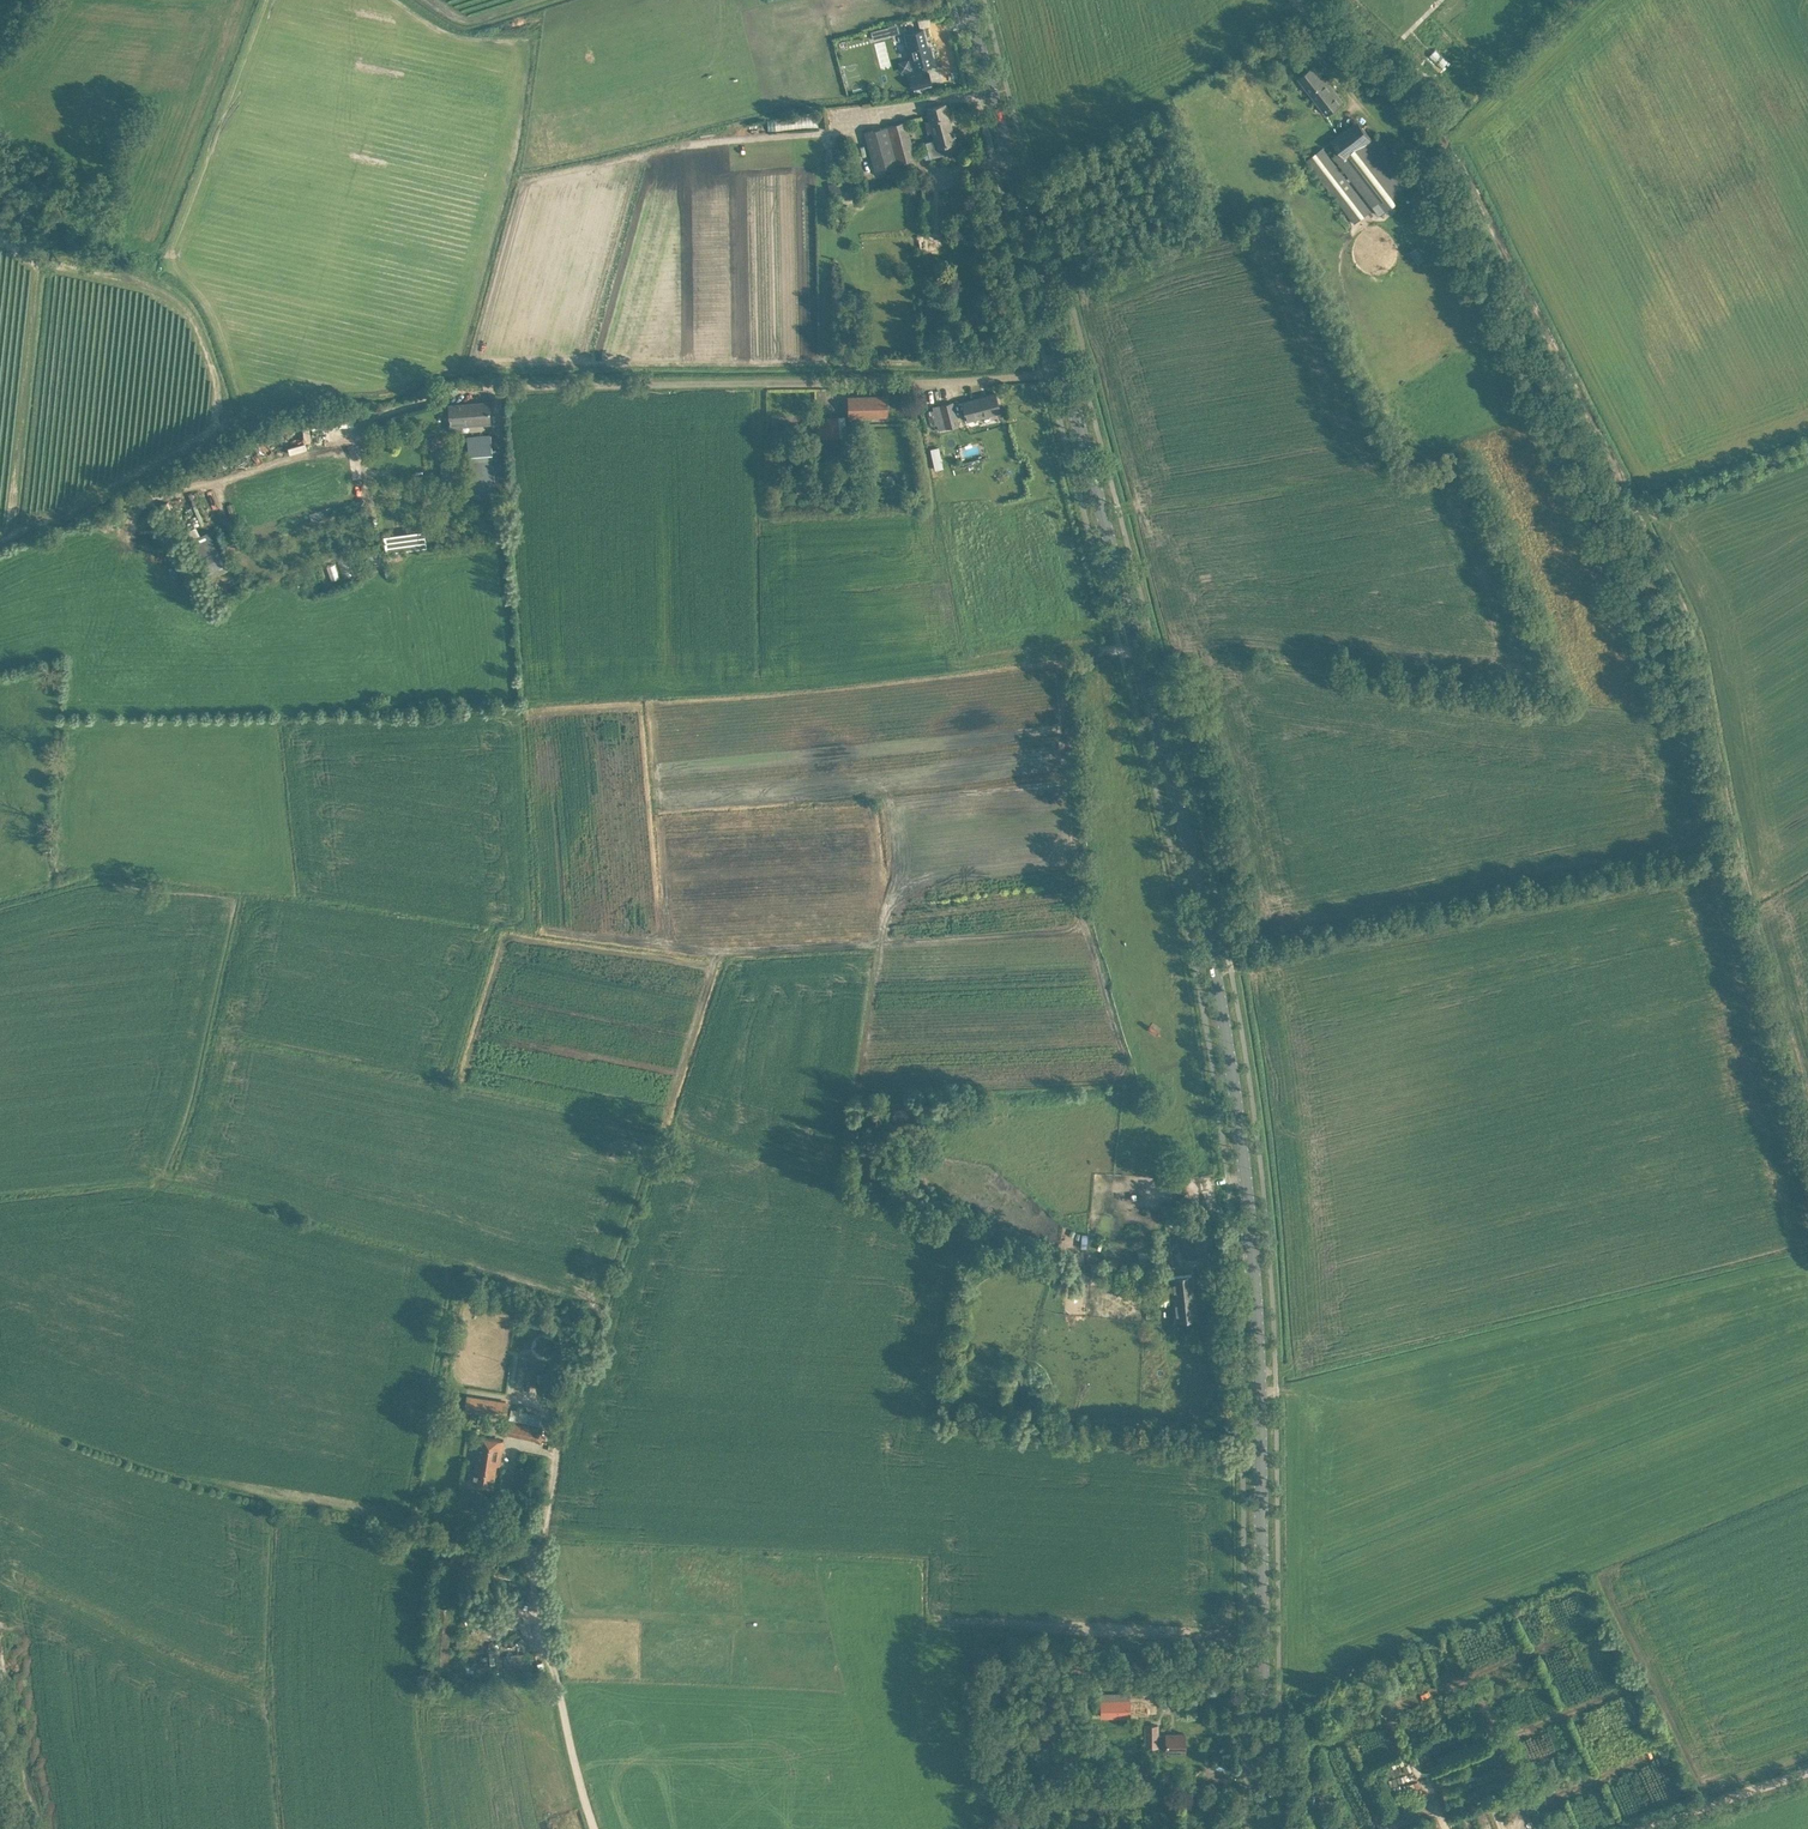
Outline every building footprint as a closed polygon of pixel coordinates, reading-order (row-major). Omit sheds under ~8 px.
[(876,28),(891,25),(890,15),(874,19),(876,28)] [(911,32),(905,34),(907,45),(914,69),(917,68),(923,66),(934,63),(932,53),(929,53),(923,29),(911,32)] [(1313,65),(1299,77),(1327,114),(1343,101),(1327,80),(1325,81),(1313,65)] [(928,71),(909,76),(912,88),(931,83),(928,71)] [(947,153),(945,144),(955,142),(945,103),(926,108),(934,139),(925,141),(930,157),(947,153)] [(801,108),(801,116),(819,117),(820,109),(801,108)] [(784,119),(784,112),(771,111),(770,119),(784,119)] [(1334,155),(1379,215),(1382,212),(1412,191),(1359,119),(1331,139),(1340,151),(1334,155)] [(905,122),(865,132),(875,170),(915,159),(905,122)] [(1356,222),(1371,210),(1323,146),(1307,159),(1356,222)] [(847,178),(837,181),(840,191),(850,189),(849,186),(847,178)] [(930,231),(930,239),(944,239),(944,231),(930,231)] [(962,401),(967,420),(1000,411),(995,392),(962,401)] [(849,417),(887,416),(886,396),(848,397),(849,417)] [(939,430),(958,425),(952,401),(933,406),(934,410),(928,412),(931,426),(937,424),(939,430)] [(489,402),(449,405),(451,432),(460,431),(460,422),(470,421),(470,425),(491,424),(489,402)] [(291,425),(305,419),(302,412),(288,418),(291,425)] [(824,417),(824,436),(838,436),(838,417),(824,417)] [(389,434),(388,424),(379,424),(378,434),(389,434)] [(489,503),(489,496),(509,494),(508,456),(493,457),(491,435),(467,437),(475,504),(489,503)] [(213,517),(192,525),(201,548),(222,540),(213,517)] [(367,548),(380,546),(378,534),(365,536),(367,548)] [(385,542),(387,551),(394,550),(391,541),(385,542)] [(357,562),(350,544),(339,547),(346,566),(357,562)] [(199,591),(205,588),(194,567),(188,570),(194,582),(199,591)] [(1173,1294),(1166,1294),(1166,1302),(1174,1301),(1174,1304),(1175,1312),(1176,1319),(1184,1318),(1196,1317),(1191,1274),(1179,1275),(1171,1276),(1173,1294)] [(523,1354),(517,1382),(532,1386),(539,1358),(523,1354)] [(465,1397),(463,1411),(506,1418),(508,1404),(465,1397)] [(511,1408),(528,1412),(531,1402),(514,1398),(511,1408)] [(544,1427),(506,1419),(503,1433),(541,1440),(544,1427)] [(504,1439),(473,1434),(470,1462),(474,1463),(472,1483),(492,1486),(496,1464),(499,1464),(504,1439)] [(501,1591),(486,1586),(483,1597),(497,1602),(501,1591)] [(488,1638),(493,1647),(500,1643),(496,1634),(488,1638)] [(1128,1716),(1127,1692),(1099,1693),(1100,1717),(1128,1716)] [(1158,1702),(1132,1703),(1133,1716),(1159,1715),(1158,1702)] [(1167,1745),(1167,1751),(1185,1750),(1184,1733),(1159,1733),(1159,1725),(1148,1725),(1148,1746),(1167,1745)] [(1398,1765),(1402,1772),(1412,1767),(1409,1760),(1398,1765)] [(1387,1768),(1381,1771),(1384,1777),(1390,1774),(1387,1768)] [(1398,1785),(1400,1793),(1407,1791),(1405,1783),(1398,1785)] [(1448,1824),(1441,1806),(1427,1811),(1434,1828),(1436,1828),(1448,1824)]
